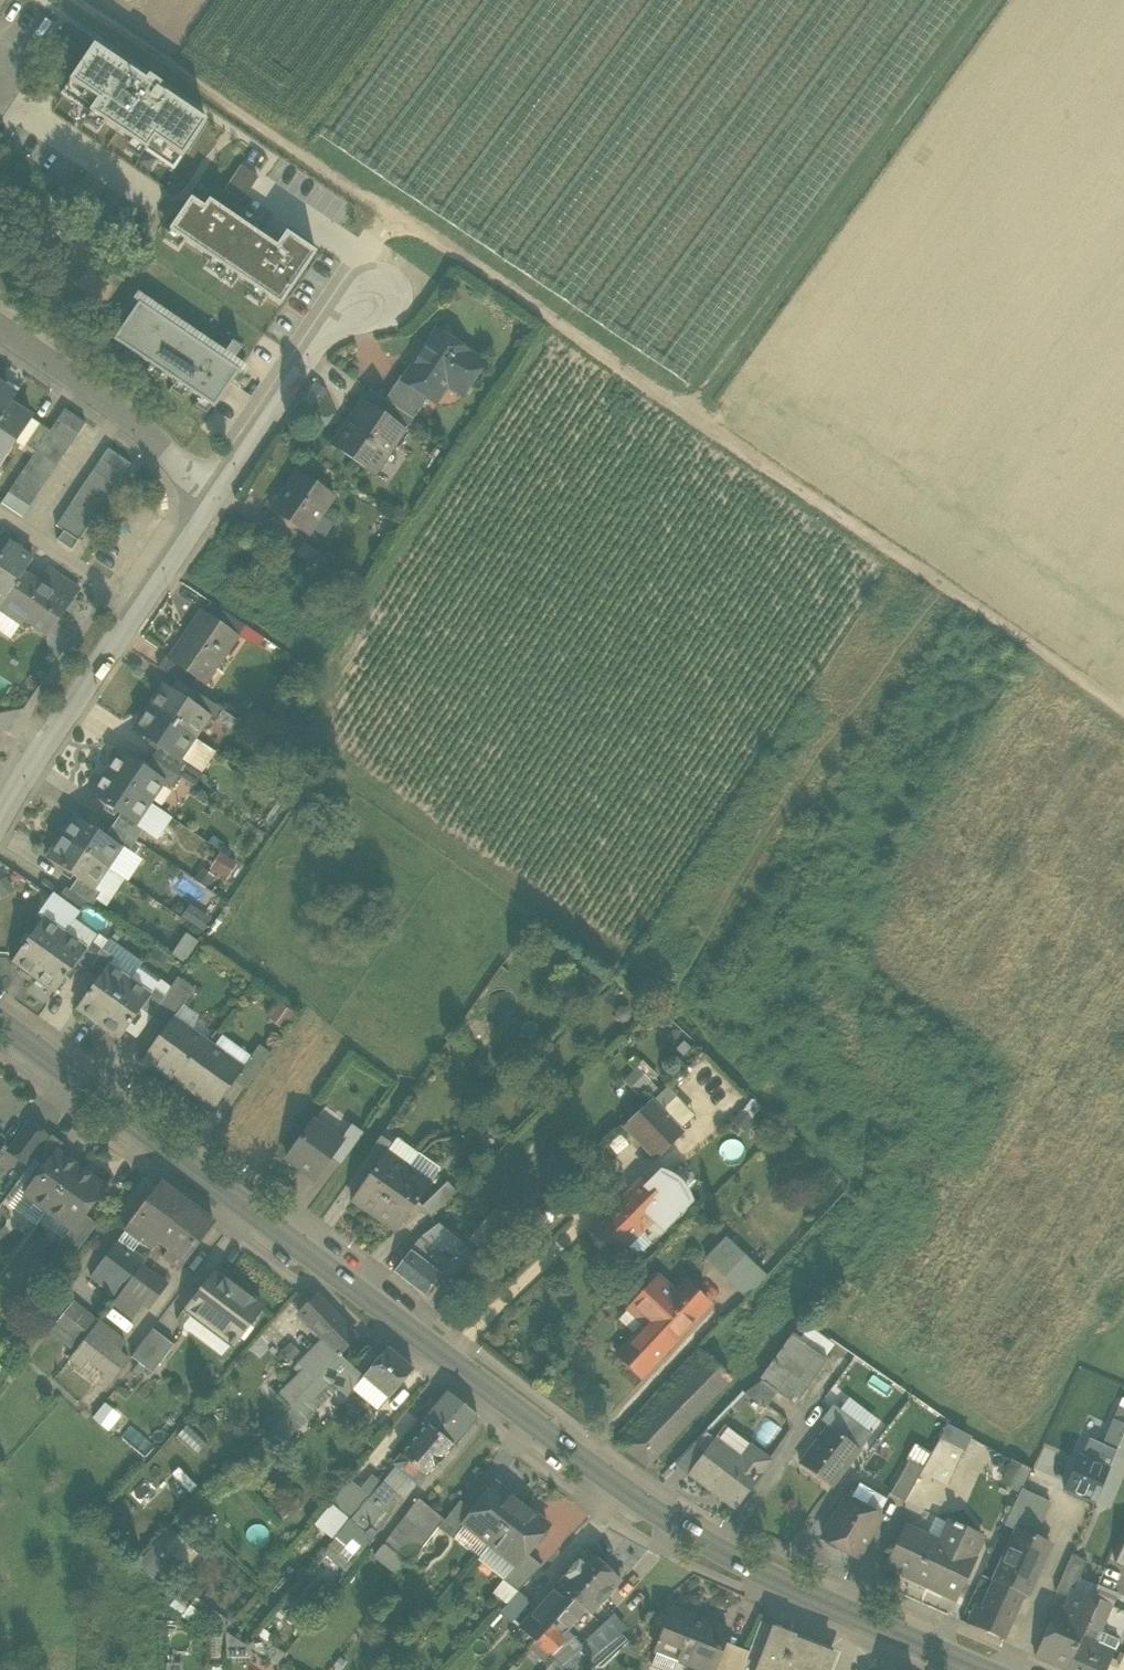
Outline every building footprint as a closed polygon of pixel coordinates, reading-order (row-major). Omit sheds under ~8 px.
[(91,39),(69,24),(57,41),(80,57),(91,39)] [(145,82),(94,46),(61,95),(88,113),(104,124),(130,142),(145,152),(173,171),(206,123),(158,90),(161,86),(148,77),(145,82)] [(88,113),(81,124),(97,135),(104,124),(88,113)] [(130,142),(123,152),(138,162),(145,152),(130,142)] [(241,166),(225,189),(243,201),(257,178),(241,166)] [(191,199),(169,231),(185,242),(210,259),(238,278),(251,287),(267,297),(280,306),(316,253),(286,233),(277,247),(272,254),(204,208),(191,199)] [(277,247),(209,201),(204,208),(272,254),(277,247)] [(162,241),(178,252),(185,242),(169,231),(162,241)] [(251,287),(244,297),(260,308),(267,297),(251,287)] [(244,375),(249,369),(137,293),(132,299),(138,304),(139,303),(239,371),(244,375)] [(214,408),(239,371),(139,303),(138,304),(113,340),(214,408)] [(403,381),(427,398),(435,386),(442,391),(446,385),(451,378),(467,388),(484,363),(459,347),(458,340),(452,336),(446,338),(436,331),(427,345),(430,348),(419,365),(415,362),(404,379),(403,381)] [(232,342),(224,354),(234,360),(241,349),(232,342)] [(427,345),(415,362),(419,365),(430,348),(427,345)] [(400,377),(385,400),(412,419),(413,419),(427,398),(403,381),(404,379),(400,377)] [(451,378),(446,385),(462,395),(467,388),(451,378)] [(11,403),(16,395),(0,383),(0,419),(11,403)] [(435,403),(442,391),(435,386),(427,398),(435,403)] [(405,430),(412,419),(385,400),(370,391),(362,401),(405,430)] [(332,446),(374,475),(405,430),(362,401),(332,446)] [(11,403),(0,419),(0,465),(16,441),(31,419),(32,417),(11,403)] [(57,420),(57,421),(78,435),(86,423),(65,409),(57,420)] [(24,445),(38,424),(31,419),(16,441),(24,445)] [(71,445),(78,435),(57,421),(50,431),(71,445)] [(24,445),(35,453),(37,451),(43,441),(50,432),(38,424),(24,445)] [(64,455),(71,445),(50,431),(50,432),(43,441),(64,455)] [(57,466),(64,455),(43,441),(37,451),(57,466)] [(108,449),(100,460),(122,475),(130,464),(128,463),(108,449)] [(50,476),(57,466),(37,451),(35,453),(30,462),(50,476)] [(115,486),(122,475),(100,460),(93,471),(115,486)] [(43,487),(50,476),(30,462),(22,473),(43,487)] [(107,497),(115,486),(93,471),(85,482),(107,497)] [(270,510),(309,536),(313,530),(323,516),(335,498),(296,472),(270,510)] [(36,496),(43,487),(22,473),(16,482),(36,496)] [(30,506),(36,496),(16,482),(9,492),(30,506)] [(100,508),(107,497),(85,482),(78,493),(100,508)] [(22,517),(30,506),(9,492),(2,503),(22,517)] [(100,508),(78,493),(71,504),(93,519),(100,508)] [(85,530),(93,519),(71,504),(63,515),(85,530)] [(78,541),(85,530),(63,515),(56,526),(64,532),(78,541)] [(335,524),(323,516),(313,530),(325,539),(335,524)] [(58,540),(72,549),(78,541),(64,532),(58,540)] [(2,604),(23,572),(33,558),(9,542),(1,554),(0,556),(0,605),(1,605),(2,604)] [(296,554),(319,569),(326,558),(304,543),(296,554)] [(46,587),(23,572),(2,604),(25,620),(48,636),(56,624),(79,589),(56,573),(46,587)] [(203,614),(238,637),(245,626),(211,603),(203,614)] [(25,620),(2,604),(1,605),(0,607),(0,610),(22,625),(25,620)] [(13,637),(22,625),(0,610),(0,627),(13,637)] [(188,672),(205,684),(206,683),(201,679),(220,651),(225,655),(238,637),(203,614),(201,612),(170,659),(169,660),(188,672)] [(72,634),(56,624),(48,636),(48,652),(57,658),(72,634)] [(264,639),(245,626),(238,637),(258,646),(264,639)] [(206,683),(225,655),(220,651),(201,679),(206,683)] [(158,668),(181,683),(188,672),(169,660),(170,659),(166,656),(158,668)] [(164,687),(149,709),(193,738),(207,718),(207,717),(189,704),(164,687)] [(207,718),(214,723),(222,711),(196,693),(189,704),(207,717),(207,718)] [(192,739),(193,738),(149,709),(135,729),(160,745),(179,759),(180,758),(192,739)] [(237,721),(222,711),(214,723),(229,733),(237,721)] [(180,758),(189,764),(202,773),(214,754),(192,739),(180,758)] [(160,745),(151,758),(180,777),(189,764),(180,758),(179,759),(160,745)] [(120,752),(105,774),(150,804),(164,782),(165,782),(144,768),(120,752)] [(173,788),(180,777),(151,758),(144,768),(165,782),(164,782),(173,788)] [(193,786),(202,773),(189,764),(180,777),(193,786)] [(137,823),(150,804),(105,774),(91,795),(120,815),(135,825),(137,823)] [(172,819),(150,804),(137,823),(145,828),(143,831),(158,840),(172,819)] [(120,815),(113,825),(136,841),(143,831),(145,828),(137,823),(135,825),(120,815)] [(76,817),(62,838),(106,868),(119,848),(120,846),(106,836),(76,817)] [(130,851),(136,841),(113,825),(106,836),(120,846),(119,848),(128,854),(130,851)] [(93,887),(106,868),(62,838),(48,859),(77,879),(91,889),(93,887)] [(142,860),(130,851),(128,854),(119,848),(106,868),(124,880),(128,882),(142,860)] [(237,862),(219,852),(209,870),(227,880),(237,862)] [(106,907),(124,880),(106,868),(93,887),(101,893),(96,900),(106,907)] [(6,877),(0,881),(0,897),(2,900),(15,892),(6,877)] [(77,879),(69,890),(87,902),(92,905),(96,900),(101,893),(93,887),(91,889),(77,879)] [(79,914),(87,902),(69,890),(66,888),(59,897),(58,900),(59,901),(79,914)] [(37,915),(43,919),(44,920),(59,901),(58,900),(59,897),(53,893),(37,915)] [(59,901),(44,920),(64,934),(75,919),(79,914),(59,901)] [(212,918),(190,903),(180,918),(202,933),(212,918)] [(11,962),(33,978),(64,934),(44,920),(43,919),(11,962)] [(75,919),(64,934),(85,949),(89,942),(91,943),(97,935),(75,919)] [(200,943),(186,933),(171,955),(184,964),(200,943)] [(85,949),(64,934),(33,978),(55,993),(74,966),(86,950),(85,949)] [(97,935),(91,943),(101,951),(108,941),(98,934),(97,935)] [(108,941),(101,951),(114,960),(110,967),(129,980),(138,969),(142,962),(110,940),(108,941)] [(74,966),(85,974),(101,951),(91,943),(89,942),(85,949),(86,950),(74,966)] [(114,960),(101,951),(85,974),(96,981),(107,965),(110,967),(114,960)] [(75,1009),(97,1025),(129,980),(110,967),(107,965),(96,981),(75,1009)] [(138,969),(129,980),(149,995),(153,988),(166,997),(172,988),(160,980),(158,983),(138,969)] [(172,988),(166,997),(151,1019),(165,1029),(172,1019),(173,1020),(184,1005),(195,990),(178,978),(172,988)] [(149,995),(129,980),(97,1025),(119,1041),(126,1031),(140,1011),(151,996),(149,995)] [(140,1011),(151,1019),(166,997),(153,988),(149,995),(151,996),(140,1011)] [(279,1003),(268,1019),(282,1029),(293,1013),(279,1003)] [(198,1015),(184,1005),(173,1020),(207,1045),(216,1032),(198,1020),(198,1015)] [(151,1019),(140,1011),(126,1031),(137,1039),(151,1019)] [(161,1069),(180,1082),(207,1045),(173,1020),(172,1019),(165,1029),(144,1057),(146,1058),(148,1056),(162,1066),(161,1069)] [(222,1035),(212,1048),(242,1069),(251,1056),(222,1035)] [(212,1048),(207,1045),(180,1082),(199,1096),(201,1094),(215,1104),(213,1106),(215,1108),(234,1081),(242,1070),(242,1069),(212,1048)] [(234,1081),(245,1089),(270,1054),(258,1046),(251,1056),(242,1069),(242,1070),(234,1081)] [(146,1058),(161,1069),(162,1066),(148,1056),(146,1058)] [(652,1082),(636,1067),(623,1081),(639,1096),(652,1082)] [(669,1087),(652,1103),(679,1131),(695,1115),(669,1087)] [(199,1096),(213,1106),(215,1104),(201,1094),(199,1096)] [(625,1126),(656,1158),(681,1134),(679,1131),(652,1103),(650,1102),(625,1126)] [(754,1119),(741,1109),(730,1123),(744,1133),(754,1119)] [(287,1160),(314,1179),(329,1158),(341,1141),(340,1140),(314,1122),(287,1160)] [(9,1151),(27,1165),(47,1138),(29,1124),(9,1151)] [(329,1158),(340,1166),(363,1134),(351,1125),(340,1140),(341,1141),(329,1158)] [(38,1165),(44,1169),(57,1151),(60,1153),(65,1146),(52,1136),(33,1161),(38,1164),(38,1165)] [(360,1166),(371,1173),(385,1153),(386,1154),(392,1145),(381,1137),(360,1166)] [(386,1154),(408,1169),(419,1154),(397,1138),(392,1145),(386,1154)] [(46,1211),(47,1210),(78,1168),(79,1167),(60,1153),(57,1151),(44,1169),(24,1195),(46,1211)] [(352,1200),(375,1216),(408,1169),(386,1154),(385,1153),(371,1173),(352,1200)] [(441,1169),(419,1154),(408,1169),(430,1185),(441,1169)] [(104,1187),(78,1168),(47,1210),(72,1228),(73,1229),(84,1215),(104,1187)] [(430,1185),(408,1169),(375,1216),(397,1232),(430,1185)] [(652,1242),(691,1202),(660,1171),(646,1185),(640,1180),(625,1195),(625,1196),(591,1230),(617,1255),(626,1246),(641,1231),(652,1242)] [(668,1175),(660,1171),(691,1202),(687,1194),(683,1188),(675,1179),(668,1175)] [(147,1235),(158,1243),(188,1203),(162,1183),(125,1233),(140,1244),(147,1235)] [(421,1207),(431,1218),(456,1193),(447,1183),(421,1207)] [(214,1223),(188,1203),(158,1243),(169,1251),(163,1258),(179,1270),(214,1223)] [(494,1208),(468,1240),(483,1252),(509,1220),(494,1208)] [(63,1240),(78,1251),(97,1224),(84,1215),(73,1229),(72,1228),(63,1240)] [(439,1224),(419,1240),(449,1264),(465,1245),(439,1224)] [(644,1251),(652,1242),(641,1231),(626,1246),(632,1253),(633,1253),(637,1253),(639,1251),(644,1251)] [(725,1277),(744,1257),(744,1256),(724,1237),(705,1258),(725,1277)] [(395,1271),(425,1295),(438,1278),(449,1264),(419,1240),(395,1271)] [(438,1278),(453,1290),(484,1260),(465,1245),(449,1264),(438,1278)] [(140,1266),(137,1263),(115,1246),(96,1270),(123,1289),(140,1266)] [(141,1257),(137,1263),(140,1266),(145,1260),(141,1257)] [(725,1277),(747,1297),(765,1277),(744,1257),(725,1277)] [(146,1270),(140,1266),(123,1289),(140,1301),(150,1308),(166,1286),(146,1270)] [(215,1271),(187,1309),(234,1344),(262,1307),(215,1271)] [(658,1276),(633,1304),(652,1321),(641,1333),(618,1357),(640,1378),(709,1304),(683,1280),(674,1290),(658,1276)] [(130,1316),(140,1301),(123,1289),(112,1303),(130,1316)] [(339,1354),(356,1337),(317,1295),(298,1314),(322,1339),(338,1355),(339,1354)] [(81,1343),(83,1341),(95,1326),(97,1322),(73,1303),(57,1324),(74,1337),(81,1343)] [(622,1315),(641,1333),(652,1321),(633,1304),(622,1315)] [(234,1344),(187,1309),(186,1308),(178,1317),(178,1330),(190,1333),(223,1358),(234,1344)] [(121,1341),(97,1322),(95,1326),(113,1340),(104,1351),(96,1345),(93,1349),(83,1341),(81,1343),(75,1351),(69,1359),(82,1369),(88,1362),(98,1371),(113,1351),(121,1341)] [(113,1340),(95,1326),(83,1341),(93,1349),(96,1345),(104,1351),(113,1340)] [(808,1326),(798,1340),(816,1353),(824,1359),(834,1345),(808,1326)] [(132,1359),(153,1374),(173,1346),(153,1331),(132,1359)] [(777,1393),(794,1406),(827,1361),(824,1359),(816,1353),(798,1340),(793,1336),(760,1381),(761,1381),(777,1393)] [(75,1351),(81,1343),(74,1337),(67,1345),(75,1351)] [(322,1339),(297,1364),(304,1370),(300,1374),(294,1380),(305,1391),(322,1374),(341,1355),(339,1354),(338,1355),(322,1339)] [(279,1353),(288,1362),(299,1352),(290,1343),(279,1353)] [(388,1348),(363,1376),(352,1390),(376,1411),(388,1397),(389,1398),(413,1369),(388,1348)] [(613,1441),(646,1466),(730,1379),(699,1349),(613,1441)] [(97,1372),(111,1383),(127,1362),(113,1351),(98,1371),(97,1372)] [(353,1367),(341,1355),(322,1374),(335,1385),(353,1367)] [(294,1368),(300,1374),(304,1370),(297,1364),(294,1368)] [(352,1390),(363,1376),(353,1367),(335,1385),(336,1387),(347,1396),(352,1390)] [(254,1455),(259,1460),(282,1439),(284,1441),(311,1414),(310,1413),(336,1387),(335,1385),(322,1374),(305,1391),(288,1407),(269,1426),(273,1430),(253,1449),(256,1452),(254,1455)] [(277,1396),(288,1407),(305,1391),(294,1380),(277,1396)] [(744,1393),(765,1409),(769,1404),(777,1393),(761,1381),(744,1393)] [(427,1426),(437,1434),(462,1404),(444,1389),(418,1420),(427,1426)] [(849,1397),(838,1412),(845,1417),(866,1434),(877,1419),(849,1397)] [(105,1403),(92,1418),(109,1432),(121,1417),(105,1403)] [(477,1416),(462,1404),(437,1434),(452,1447),(477,1416)] [(1123,1423),(1123,1409),(1118,1406),(1113,1418),(1123,1423)] [(834,1431),(845,1417),(838,1412),(831,1407),(820,1420),(828,1426),(834,1431)] [(859,1449),(860,1450),(869,1436),(866,1434),(845,1417),(834,1431),(859,1449)] [(1108,1470),(1123,1433),(1123,1423),(1113,1418),(1112,1418),(1100,1445),(1092,1464),(1108,1470)] [(187,1425),(177,1436),(197,1453),(207,1443),(187,1425)] [(716,1440),(714,1443),(739,1461),(749,1448),(752,1444),(726,1425),(716,1440)] [(431,1471),(452,1447),(437,1434),(427,1426),(394,1464),(397,1466),(412,1479),(420,1471),(426,1476),(431,1471)] [(800,1464),(831,1487),(859,1449),(834,1431),(828,1426),(800,1464)] [(947,1427),(940,1439),(964,1451),(970,1439),(947,1427)] [(706,1432),(692,1446),(704,1455),(714,1443),(716,1440),(706,1432)] [(1108,1470),(1095,1501),(1105,1505),(1123,1462),(1123,1433),(1108,1470)] [(945,1487),(964,1451),(940,1439),(932,1453),(927,1461),(923,1468),(920,1474),(945,1487)] [(1090,1441),(1082,1459),(1092,1464),(1100,1445),(1090,1441)] [(688,1476),(734,1507),(769,1461),(749,1448),(739,1461),(714,1443),(704,1455),(688,1476)] [(917,1445),(909,1460),(923,1468),(927,1461),(932,1453),(917,1445)] [(674,1465),(688,1476),(704,1455),(692,1446),(674,1465)] [(247,1454),(236,1464),(246,1475),(257,1465),(247,1454)] [(1108,1470),(1092,1464),(1082,1459),(1078,1458),(1065,1488),(1095,1501),(1108,1470)] [(890,1494),(904,1501),(920,1474),(923,1468),(909,1460),(890,1494)] [(999,1483),(1019,1494),(1021,1489),(1030,1470),(1010,1460),(999,1483)] [(1105,1505),(1110,1508),(1123,1475),(1123,1462),(1105,1505)] [(397,1466),(382,1483),(396,1494),(401,1498),(403,1500),(417,1483),(412,1479),(397,1466)] [(246,1478),(233,1470),(224,1483),(238,1492),(246,1478)] [(417,1483),(419,1485),(426,1476),(420,1471),(412,1479),(417,1483)] [(373,1494),(382,1483),(372,1474),(360,1489),(369,1497),(373,1494)] [(349,1520),(350,1521),(364,1504),(369,1497),(360,1489),(349,1480),(330,1504),(331,1504),(349,1520)] [(369,1497),(364,1504),(378,1515),(396,1494),(382,1483),(373,1494),(369,1497)] [(860,1483),(847,1499),(877,1516),(887,1499),(860,1483)] [(548,1526),(522,1506),(495,1485),(474,1512),(464,1524),(465,1525),(490,1545),(515,1565),(516,1566),(526,1554),(548,1526)] [(1018,1530),(1033,1537),(1049,1502),(1021,1489),(1019,1494),(1004,1525),(1017,1531),(1018,1530)] [(378,1515),(366,1530),(372,1535),(401,1498),(396,1494),(378,1515)] [(823,1538),(857,1558),(880,1518),(877,1516),(847,1499),(846,1498),(823,1538)] [(383,1546),(409,1566),(439,1528),(445,1520),(418,1500),(383,1546)] [(439,1528),(453,1540),(455,1538),(465,1525),(464,1524),(474,1512),(460,1501),(445,1520),(439,1528)] [(349,1520),(331,1504),(314,1524),(332,1539),(335,1536),(349,1520)] [(366,1530),(378,1515),(364,1504),(350,1521),(349,1522),(364,1533),(366,1530)] [(941,1543),(949,1524),(934,1517),(925,1536),(941,1543)] [(350,1521),(349,1520),(335,1536),(337,1537),(360,1555),(374,1536),(372,1535),(366,1530),(364,1533),(349,1522),(350,1521)] [(944,1591),(956,1597),(973,1559),(972,1558),(981,1537),(961,1527),(961,1526),(953,1522),(953,1523),(950,1522),(949,1524),(941,1543),(925,1536),(905,1527),(886,1568),(930,1588),(931,1585),(941,1589),(940,1592),(943,1593),(944,1591)] [(490,1545),(465,1525),(455,1538),(480,1557),(490,1545)] [(169,1527),(156,1542),(165,1549),(178,1534),(169,1527)] [(1017,1531),(994,1581),(1023,1594),(1026,1595),(1050,1544),(1033,1537),(1018,1530),(1017,1531)] [(186,1541),(178,1534),(165,1549),(173,1556),(185,1542),(186,1541)] [(346,1573),(360,1555),(337,1537),(323,1555),(346,1573)] [(156,1542),(137,1564),(153,1578),(173,1556),(165,1549),(156,1542)] [(185,1542),(173,1556),(186,1568),(198,1553),(185,1542)] [(1116,1562),(1123,1565),(1123,1543),(1116,1562)] [(409,1566),(383,1546),(382,1545),(373,1557),(399,1578),(409,1566)] [(490,1545),(480,1557),(478,1560),(503,1580),(515,1565),(490,1545)] [(555,1618),(556,1620),(604,1566),(587,1551),(556,1585),(557,1587),(547,1598),(552,1602),(542,1613),(537,1609),(519,1629),(534,1642),(555,1618)] [(503,1580),(518,1592),(541,1566),(526,1554),(516,1566),(515,1565),(503,1580)] [(1056,1591),(1069,1597),(1073,1588),(1075,1589),(1079,1578),(1087,1561),(1072,1555),(1056,1591)] [(620,1580),(604,1566),(556,1620),(567,1629),(585,1609),(591,1614),(620,1580)] [(1092,1597),(1093,1597),(1098,1586),(1079,1578),(1075,1589),(1092,1597)] [(518,1592),(503,1580),(492,1593),(506,1605),(518,1592)] [(1002,1639),(1023,1594),(994,1581),(983,1606),(976,1603),(966,1623),(1002,1639)] [(1099,1600),(1112,1605),(1118,1592),(1099,1583),(1098,1586),(1093,1597),(1099,1600)] [(1035,1656),(1068,1669),(1082,1637),(1099,1600),(1093,1597),(1092,1597),(1083,1600),(1072,1595),(1075,1589),(1073,1588),(1069,1597),(1057,1624),(1050,1622),(1035,1656)] [(181,1617),(190,1605),(166,1589),(166,1606),(181,1617)] [(1092,1597),(1075,1589),(1072,1595),(1083,1600),(1092,1597)] [(501,1613),(512,1623),(530,1602),(519,1593),(501,1613)] [(212,1621),(226,1631),(232,1623),(195,1597),(190,1605),(201,1613),(212,1621)] [(547,1598),(537,1609),(542,1613),(552,1602),(547,1598)] [(1082,1637),(1092,1641),(1096,1631),(1099,1633),(1112,1605),(1099,1600),(1082,1637)] [(201,1613),(190,1605),(181,1617),(193,1625),(201,1613)] [(657,1648),(678,1656),(676,1660),(677,1660),(701,1669),(712,1669),(719,1651),(722,1642),(727,1630),(673,1609),(657,1648)] [(580,1644),(583,1646),(591,1658),(621,1633),(627,1628),(614,1612),(580,1644)] [(555,1618),(534,1642),(551,1657),(566,1641),(561,1636),(567,1629),(556,1620),(555,1618)] [(759,1623),(751,1646),(765,1651),(773,1628),(759,1623)] [(834,1655),(792,1639),(794,1636),(773,1628),(765,1651),(757,1669),(828,1669),(834,1655)] [(567,1629),(561,1636),(566,1641),(551,1657),(554,1660),(555,1659),(561,1665),(583,1646),(580,1644),(567,1629)] [(1118,1640),(1099,1633),(1096,1631),(1092,1641),(1114,1650),(1118,1640)] [(248,1647),(226,1632),(227,1657),(248,1657),(248,1647)] [(621,1633),(591,1658),(591,1667),(604,1667),(629,1642),(621,1633)] [(285,1654),(258,1635),(249,1646),(276,1666),(285,1654)] [(1114,1650),(1092,1641),(1082,1637),(1068,1669),(1105,1669),(1114,1650)] [(545,1664),(551,1657),(534,1642),(528,1649),(545,1664)] [(748,1652),(722,1642),(719,1651),(745,1661),(748,1652)] [(566,1669),(576,1669),(582,1665),(591,1658),(583,1646),(561,1665),(566,1669)] [(745,1661),(741,1669),(757,1669),(765,1651),(751,1646),(748,1652),(745,1661)] [(677,1660),(676,1660),(678,1656),(657,1648),(651,1665),(663,1669),(672,1669),(673,1669),(677,1660)] [(745,1661),(719,1651),(712,1669),(741,1669),(745,1661)] [(545,1669),(566,1669),(561,1665),(555,1659),(554,1660),(545,1669)]
